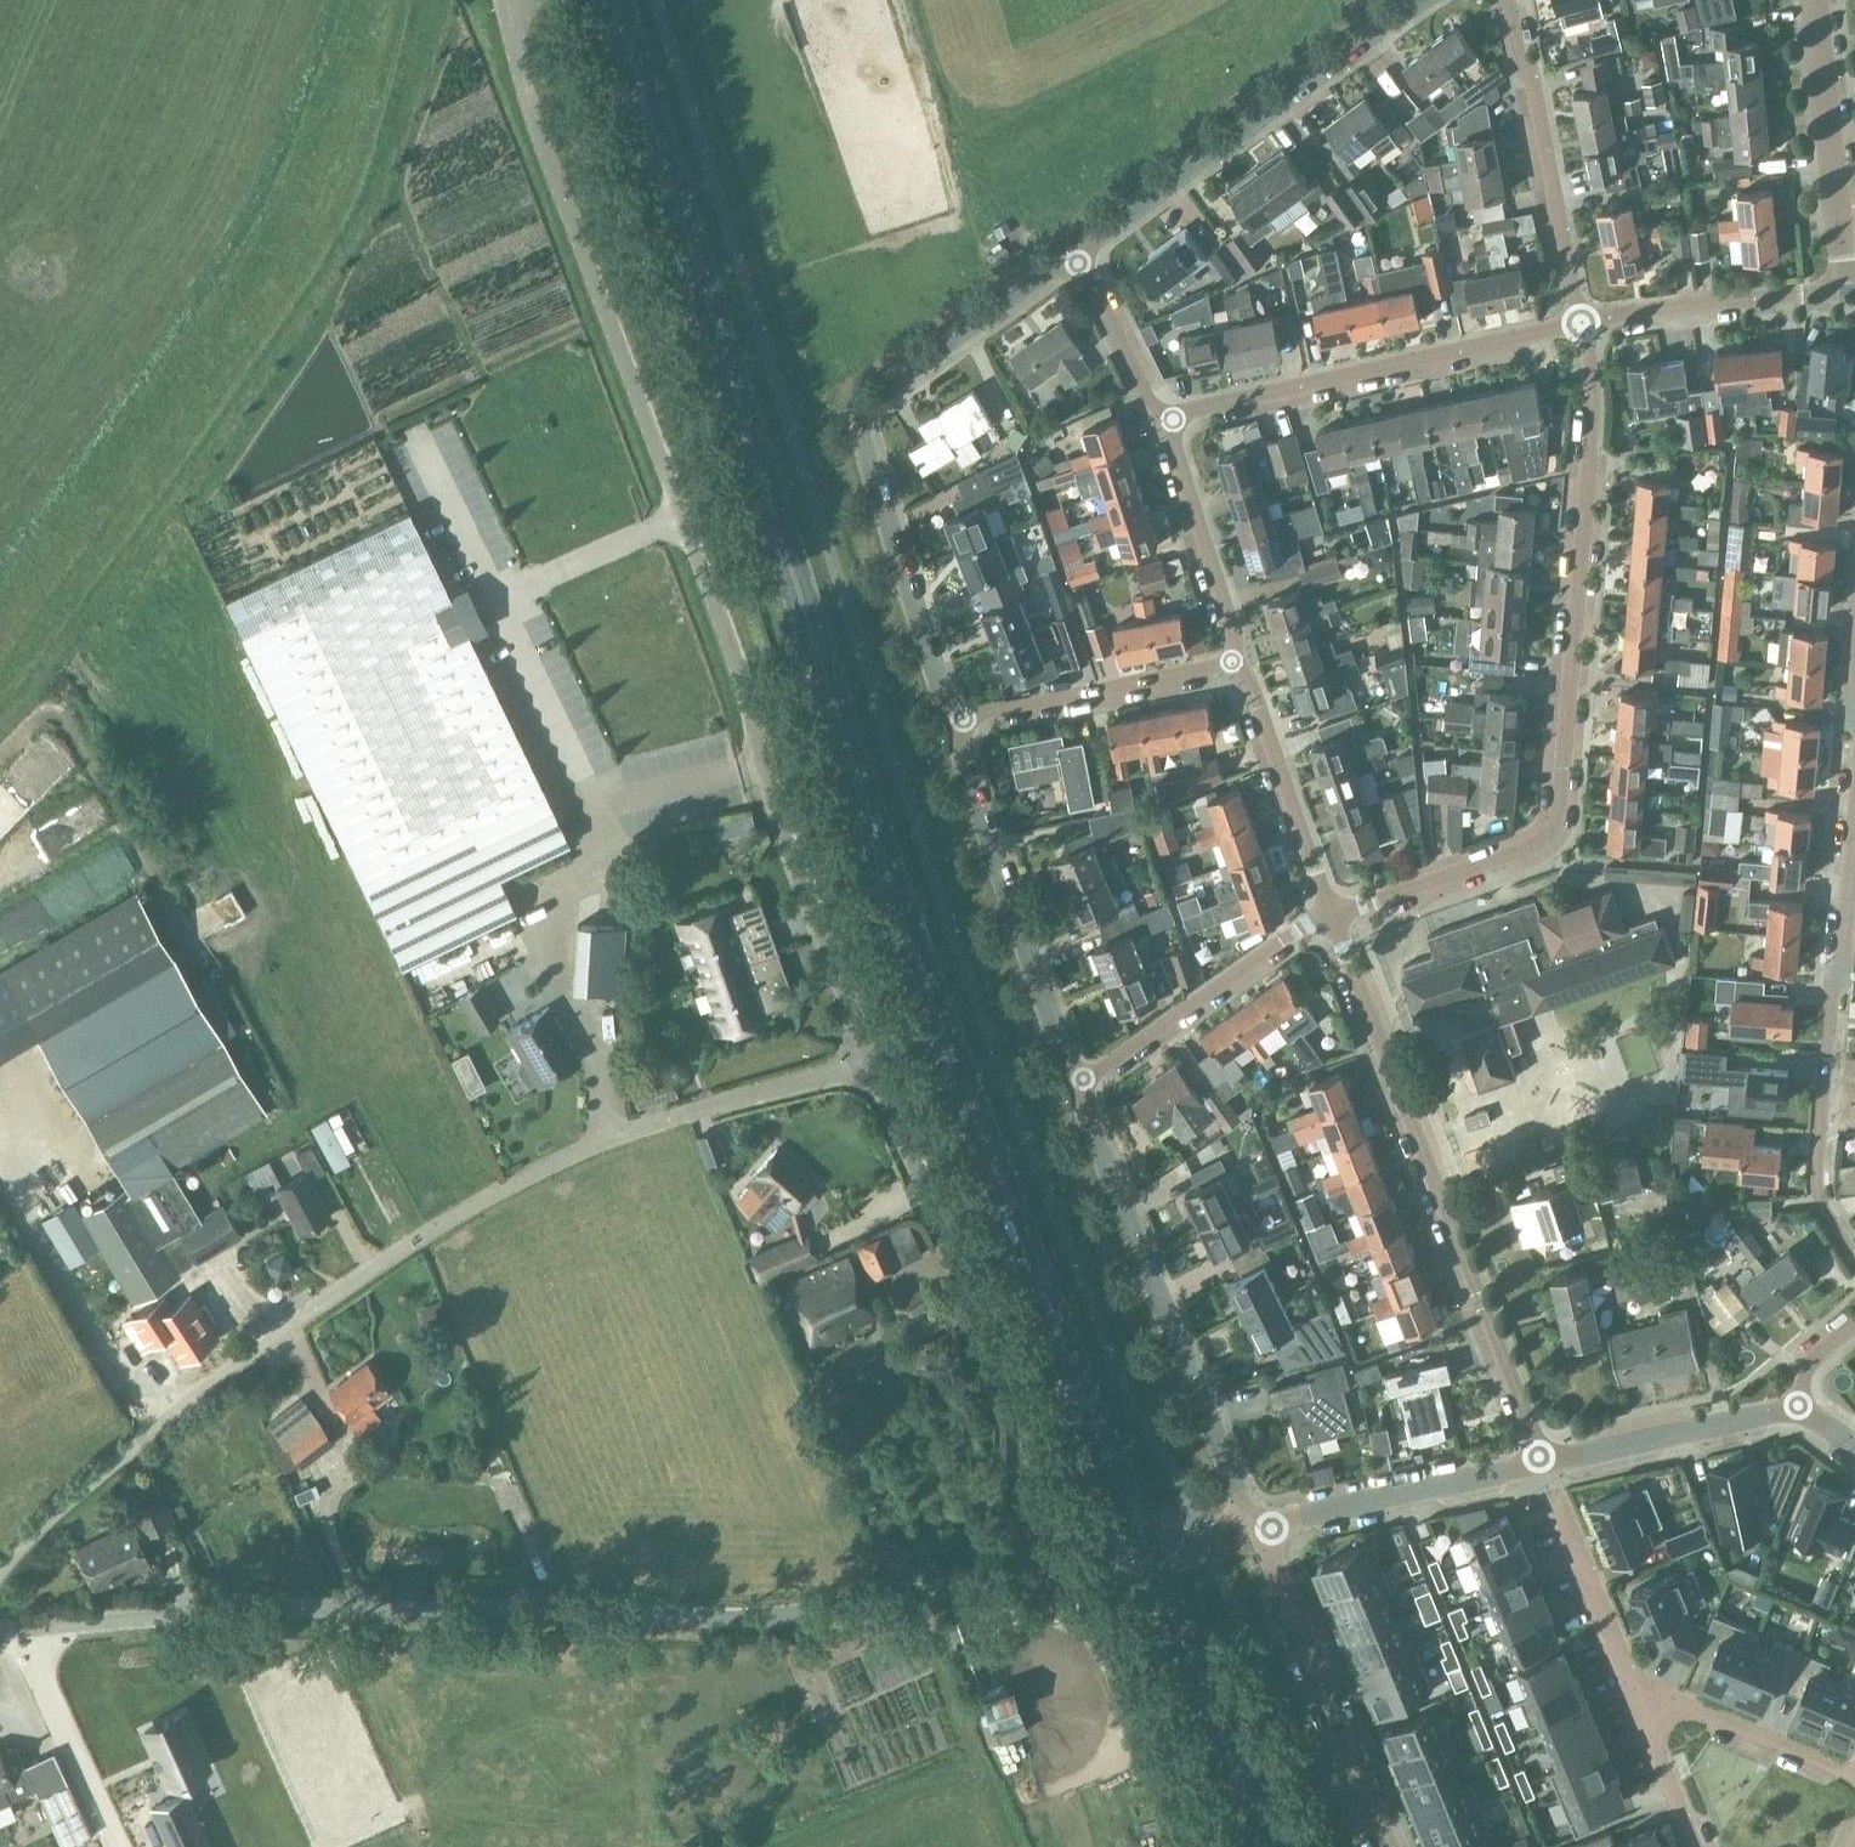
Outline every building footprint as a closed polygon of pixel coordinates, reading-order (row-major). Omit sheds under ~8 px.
[(1600,0),(1556,0),(1559,11),(1560,11),(1564,26),(1604,15),(1600,0)] [(1698,0),(1704,26),(1723,22),(1718,0),(1700,0),(1698,0)] [(1596,55),(1614,50),(1632,46),(1625,16),(1606,21),(1611,40),(1593,45),(1596,55)] [(1695,76),(1695,77),(1761,70),(1757,42),(1741,43),(1739,26),(1709,29),(1711,48),(1726,46),(1728,60),(1694,63),(1695,76)] [(1432,47),(1451,73),(1464,63),(1468,67),(1479,59),(1457,29),(1445,38),(1443,36),(1435,43),(1436,44),(1432,47)] [(1675,34),(1663,38),(1665,46),(1677,43),(1675,34)] [(1668,63),(1691,59),(1688,44),(1666,47),(1668,63)] [(1451,73),(1432,47),(1406,67),(1424,92),(1438,81),(1442,86),(1454,78),(1451,73)] [(1581,121),(1626,113),(1643,109),(1641,97),(1626,100),(1625,97),(1608,100),(1606,89),(1612,88),(1607,60),(1582,65),(1587,91),(1575,94),(1581,121)] [(1764,98),(1761,70),(1695,77),(1696,84),(1697,92),(1731,88),(1732,101),(1764,98)] [(1695,77),(1695,76),(1681,78),(1681,85),(1696,84),(1695,77)] [(1666,102),(1662,81),(1643,85),(1647,106),(1666,102)] [(1457,97),(1465,108),(1466,108),(1485,94),(1476,82),(1464,91),(1457,97)] [(1379,157),(1397,143),(1398,144),(1409,136),(1382,100),(1372,107),(1364,96),(1344,110),(1369,144),(1370,143),(1379,157)] [(1457,97),(1439,110),(1448,121),(1465,108),(1457,97)] [(1734,115),(1718,117),(1718,118),(1719,131),(1767,126),(1764,98),(1732,101),(1734,115)] [(1434,102),(1421,111),(1436,130),(1448,122),(1448,121),(1439,110),(1434,102)] [(1460,161),(1446,163),(1448,176),(1499,166),(1493,137),(1490,121),(1487,104),(1477,106),(1459,119),(1460,126),(1446,128),(1449,147),(1457,145),(1460,161)] [(1369,144),(1344,110),(1325,124),(1334,136),(1323,143),(1350,179),(1361,171),(1351,157),(1369,144)] [(1436,130),(1421,111),(1407,122),(1421,142),(1436,130)] [(1629,126),(1626,113),(1581,121),(1586,149),(1617,143),(1620,143),(1638,139),(1649,137),(1647,123),(1629,126)] [(1719,131),(1718,118),(1717,118),(1703,120),(1704,133),(1719,131)] [(1767,126),(1719,131),(1721,142),(1721,144),(1735,143),(1737,157),(1715,160),(1717,176),(1751,172),(1749,157),(1770,154),(1767,126)] [(1721,142),(1719,131),(1704,133),(1705,143),(1721,142)] [(1641,154),(1636,155),(1638,162),(1648,160),(1646,153),(1680,146),(1677,132),(1649,137),(1638,139),(1641,154)] [(1617,143),(1586,149),(1592,178),(1605,175),(1608,189),(1642,183),(1638,162),(1636,155),(1623,158),(1620,158),(1617,143)] [(1286,153),(1274,162),(1271,157),(1255,169),(1282,205),(1297,193),(1306,205),(1324,191),(1316,180),(1310,184),(1286,153)] [(1768,174),(1788,174),(1787,155),(1768,156),(1768,174)] [(1446,163),(1425,167),(1427,180),(1430,179),(1448,176),(1446,163)] [(1499,166),(1448,176),(1450,187),(1465,184),(1468,201),(1504,194),(1499,166)] [(1232,195),(1244,210),(1236,215),(1246,229),(1243,231),(1253,244),(1274,228),(1266,217),(1282,205),(1255,169),(1240,181),(1243,186),(1232,195)] [(1342,182),(1341,183),(1369,222),(1387,209),(1362,174),(1345,187),(1342,182)] [(1430,179),(1427,180),(1429,191),(1432,190),(1450,187),(1448,176),(1430,179)] [(1369,222),(1341,183),(1324,194),(1348,227),(1349,227),(1364,216),(1368,222),(1369,222)] [(1682,198),(1681,185),(1655,189),(1656,202),(1682,198)] [(1721,231),(1776,225),(1772,191),(1738,195),(1741,219),(1720,221),(1721,231)] [(1476,223),(1483,222),(1506,218),(1503,202),(1473,208),(1476,223)] [(1633,203),(1598,211),(1605,244),(1660,232),(1658,222),(1638,227),(1633,203)] [(1506,218),(1483,222),(1483,223),(1486,240),(1506,236),(1517,234),(1514,216),(1506,218)] [(1441,232),(1445,251),(1475,245),(1474,243),(1486,240),(1483,223),(1441,232)] [(1776,225),(1721,231),(1722,240),(1743,238),(1746,262),(1780,258),(1776,225)] [(1707,229),(1690,231),(1694,260),(1710,258),(1707,229)] [(1138,269),(1149,283),(1148,284),(1154,293),(1156,292),(1157,294),(1189,270),(1192,274),(1209,261),(1185,230),(1155,252),(1157,255),(1138,269)] [(1605,244),(1612,277),(1647,270),(1643,252),(1675,245),(1674,234),(1674,230),(1660,232),(1605,244)] [(1227,242),(1247,271),(1250,274),(1266,263),(1253,244),(1243,231),(1227,242)] [(1674,234),(1675,245),(1678,262),(1693,260),(1690,233),(1689,232),(1674,234)] [(1506,236),(1486,240),(1490,258),(1493,274),(1500,304),(1529,298),(1522,267),(1509,270),(1505,255),(1509,254),(1506,236)] [(1486,240),(1474,243),(1475,245),(1478,260),(1490,258),(1486,240)] [(1209,255),(1229,283),(1246,271),(1225,244),(1209,255)] [(1329,295),(1312,299),(1322,344),(1356,336),(1348,303),(1349,303),(1337,249),(1320,252),(1323,267),(1319,273),(1320,279),(1326,283),(1329,295)] [(1424,256),(1426,263),(1376,274),(1381,296),(1380,297),(1387,329),(1420,322),(1413,290),(1431,286),(1433,294),(1452,290),(1443,252),(1424,256)] [(1306,273),(1303,257),(1290,263),(1293,276),(1306,273)] [(1479,277),(1466,280),(1473,310),(1500,304),(1493,274),(1490,258),(1478,260),(1476,261),(1480,277),(1479,277)] [(1371,299),(1349,303),(1348,303),(1356,336),(1387,329),(1380,297),(1381,296),(1376,274),(1366,277),(1371,299)] [(1237,292),(1236,292),(1240,310),(1254,306),(1250,289),(1237,292)] [(1236,292),(1224,295),(1228,312),(1240,310),(1236,292)] [(1204,331),(1187,335),(1195,371),(1223,365),(1215,330),(1216,330),(1212,313),(1213,313),(1209,294),(1192,302),(1196,320),(1201,319),(1204,331)] [(1254,306),(1240,310),(1251,359),(1280,352),(1276,337),(1272,318),(1257,321),(1254,306)] [(1216,330),(1215,330),(1223,365),(1251,359),(1240,310),(1228,312),(1231,327),(1216,330)] [(1272,318),(1276,337),(1295,332),(1291,313),(1272,318)] [(1015,352),(1017,354),(1013,357),(1033,386),(1057,370),(1067,385),(1090,369),(1079,354),(1083,352),(1062,322),(1029,345),(1028,343),(1023,342),(1016,347),(1015,352)] [(1160,339),(1152,323),(1141,328),(1149,344),(1160,339)] [(1816,345),(1814,364),(1803,363),(1800,404),(1810,405),(1812,387),(1831,389),(1829,406),(1845,408),(1847,389),(1849,390),(1852,359),(1844,358),(1845,348),(1816,345)] [(1768,395),(1766,382),(1785,380),(1782,349),(1750,352),(1757,412),(1774,411),(1772,395),(1768,395)] [(1757,412),(1750,352),(1718,356),(1721,389),(1723,403),(1724,402),(1738,401),(1739,414),(1757,412)] [(1663,364),(1631,369),(1636,402),(1656,399),(1658,416),(1685,412),(1686,421),(1683,421),(1687,444),(1711,441),(1707,413),(1704,391),(1689,394),(1685,362),(1663,365),(1663,364)] [(1541,405),(1537,384),(1509,390),(1519,437),(1527,473),(1533,474),(1545,471),(1547,423),(1552,421),(1548,403),(1541,405)] [(1721,389),(1704,391),(1707,413),(1711,441),(1726,439),(1724,422),(1722,411),(1725,411),(1724,402),(1723,403),(1721,389)] [(956,453),(953,447),(993,422),(973,390),(941,409),(943,413),(937,417),(935,413),(921,421),(931,438),(912,449),(925,472),(956,453)] [(1509,390),(1481,396),(1488,427),(1501,424),(1505,440),(1508,439),(1519,437),(1509,390)] [(1488,427),(1481,396),(1454,402),(1460,433),(1467,463),(1481,460),(1478,446),(1479,445),(1476,430),(1488,427)] [(1460,433),(1454,402),(1426,408),(1433,439),(1448,436),(1454,466),(1467,463),(1460,433)] [(1838,418),(1811,416),(1812,408),(1799,407),(1797,436),(1836,439),(1838,418)] [(1426,408),(1399,414),(1409,459),(1413,476),(1418,500),(1433,497),(1427,474),(1423,458),(1424,458),(1421,442),(1433,439),(1426,408)] [(1796,435),(1798,410),(1781,409),(1780,434),(1796,435)] [(1399,414),(1372,420),(1379,451),(1394,448),(1397,462),(1409,459),(1399,414)] [(1074,469),(1127,452),(1117,418),(1085,429),(1093,453),(1071,460),(1074,469)] [(1356,473),(1368,470),(1368,468),(1365,454),(1379,451),(1372,420),(1345,426),(1354,469),(1355,468),(1355,470),(1356,473)] [(1028,433),(1014,425),(1004,442),(1018,450),(1028,433)] [(1319,446),(1306,449),(1318,491),(1330,488),(1327,475),(1354,469),(1345,426),(1317,433),(1319,446)] [(1264,444),(1250,449),(1220,458),(1229,488),(1273,474),(1274,476),(1305,467),(1295,434),(1264,444)] [(1519,437),(1508,439),(1511,453),(1509,454),(1514,478),(1516,478),(1528,475),(1527,473),(1519,437)] [(1807,482),(1840,485),(1843,454),(1799,450),(1798,461),(1809,462),(1807,482)] [(1074,469),(1055,474),(1058,484),(1078,478),(1079,483),(1100,476),(1106,494),(1138,483),(1127,452),(1074,469)] [(952,542),(956,540),(961,553),(999,538),(989,511),(1006,504),(1000,488),(1027,478),(1018,455),(985,471),(991,488),(956,502),(961,515),(948,521),(949,522),(945,524),(952,542)] [(1400,479),(1402,478),(1413,476),(1409,459),(1397,462),(1400,479)] [(1481,460),(1467,463),(1472,485),(1487,481),(1482,459),(1481,460)] [(1473,489),(1467,463),(1454,466),(1459,488),(1460,491),(1473,489)] [(1308,479),(1305,467),(1274,476),(1273,474),(1229,488),(1238,515),(1268,505),(1264,492),(1308,479)] [(1368,470),(1356,473),(1364,509),(1365,512),(1377,510),(1376,506),(1368,470)] [(1736,480),(1735,491),(1748,493),(1753,481),(1736,479),(1736,480)] [(1638,512),(1669,514),(1671,483),(1641,480),(1638,512)] [(1807,482),(1805,505),(1791,504),(1789,523),(1815,526),(1816,518),(1837,520),(1840,485),(1807,482)] [(1081,536),(1147,514),(1138,483),(1106,494),(1111,510),(1090,517),(1091,519),(1054,531),(1058,542),(1080,535),(1081,536)] [(1447,494),(1445,483),(1435,485),(1438,496),(1447,494)] [(1483,521),(1483,523),(1482,535),(1532,539),(1535,511),(1524,510),(1525,496),(1497,494),(1496,508),(1504,508),(1502,523),(1483,521)] [(1679,516),(1702,518),(1703,504),(1680,503),(1679,516)] [(1272,518),(1268,505),(1238,515),(1246,542),(1321,519),(1317,504),(1272,518)] [(1746,508),(1733,507),(1732,519),(1749,521),(1746,508)] [(407,510),(224,598),(403,969),(518,914),(501,879),(571,845),(567,838),(469,634),(484,626),(467,589),(451,597),(407,510)] [(1638,512),(1636,542),(1666,545),(1669,514),(1638,512)] [(1371,546),(1394,540),(1387,513),(1364,519),(1371,546)] [(1158,548),(1147,514),(1081,536),(1084,545),(1097,541),(1099,547),(1120,541),(1126,558),(1158,548)] [(1482,535),(1483,523),(1470,522),(1470,517),(1441,515),(1440,529),(1468,531),(1468,534),(1482,535)] [(1308,569),(1298,537),(1324,530),(1321,519),(1246,542),(1254,569),(1269,565),(1273,580),(1300,572),(1308,569)] [(1726,566),(1742,568),(1746,523),(1730,522),(1726,566)] [(1029,578),(1011,533),(999,538),(961,553),(974,585),(978,583),(983,597),(993,593),(1021,582),(1029,578)] [(1481,547),(1482,535),(1468,534),(1453,533),(1452,545),(1467,546),(1479,547),(1481,547)] [(1677,534),(1676,547),(1699,549),(1700,535),(1677,534)] [(1532,539),(1482,535),(1481,547),(1479,547),(1478,553),(1480,553),(1479,563),(1530,567),(1532,539)] [(1790,539),(1789,551),(1802,552),(1800,573),(1832,576),(1835,544),(1790,539)] [(1064,563),(1077,559),(1071,540),(1058,545),(1064,563)] [(1636,542),(1633,574),(1663,577),(1666,545),(1636,542)] [(1414,546),(1402,545),(1403,555),(1413,556),(1414,546)] [(1703,549),(1702,563),(1716,564),(1717,550),(1703,549)] [(1084,583),(1102,576),(1096,560),(1067,569),(1073,586),(1084,583)] [(1305,589),(1344,577),(1338,560),(1308,569),(1300,572),(1305,589)] [(1138,569),(1146,594),(1170,586),(1162,561),(1138,569)] [(1478,579),(1477,591),(1527,596),(1530,567),(1479,563),(1478,579)] [(1673,578),(1696,579),(1697,566),(1674,565),(1673,578)] [(1728,566),(1726,592),(1741,593),(1743,568),(1728,566)] [(1775,571),(1772,604),(1817,609),(1817,608),(1829,609),(1832,576),(1800,573),(1775,571)] [(1418,575),(1404,574),(1405,584),(1417,585),(1418,575)] [(1633,574),(1630,604),(1661,607),(1671,608),(1672,596),(1673,596),(1674,591),(1662,591),(1663,577),(1633,574)] [(1477,591),(1478,579),(1464,577),(1463,590),(1477,591)] [(1021,582),(993,593),(983,597),(989,611),(984,612),(997,645),(1033,630),(1033,629),(1044,625),(1039,612),(1028,616),(1021,600),(1027,597),(1021,582)] [(1098,624),(1084,583),(1073,586),(1087,628),(1098,624)] [(1073,614),(1065,590),(1051,595),(1059,619),(1073,614)] [(1476,603),(1477,591),(1463,590),(1462,602),(1476,603)] [(1476,603),(1476,605),(1487,605),(1485,619),(1525,623),(1527,596),(1477,591),(1476,603)] [(1302,602),(1298,592),(1263,604),(1268,621),(1274,619),(1277,629),(1324,613),(1339,608),(1336,598),(1323,602),(1321,595),(1302,602)] [(1743,595),(1724,593),(1722,612),(1742,614),(1743,595)] [(1672,596),(1671,608),(1693,610),(1694,598),(1673,596),(1672,596)] [(1153,597),(1144,598),(1155,653),(1188,647),(1182,613),(1157,618),(1153,597)] [(1155,653),(1144,598),(1134,600),(1139,623),(1116,627),(1122,659),(1155,653)] [(1630,604),(1627,635),(1658,638),(1668,639),(1673,639),(1674,627),(1674,626),(1669,626),(1671,608),(1661,607),(1630,604)] [(1339,608),(1324,613),(1328,625),(1343,620),(1339,608)] [(1722,612),(1720,641),(1718,657),(1738,659),(1742,614),(1722,612)] [(1324,613),(1277,629),(1286,655),(1316,646),(1316,644),(1312,631),(1328,626),(1328,625),(1324,613)] [(1073,614),(1059,619),(1076,667),(1090,662),(1073,614)] [(1411,625),(1425,624),(1424,614),(1410,616),(1411,625)] [(1405,644),(1401,618),(1384,623),(1392,648),(1405,644)] [(1470,668),(1508,672),(1510,650),(1522,651),(1525,623),(1485,619),(1485,620),(1475,619),(1470,668)] [(1112,651),(1103,623),(1088,629),(1097,656),(1112,651)] [(1674,627),(1673,639),(1691,641),(1692,629),(1674,627)] [(1033,630),(997,645),(1010,677),(1023,672),(1029,686),(1058,674),(1052,659),(1046,661),(1034,630),(1033,630)] [(1827,635),(1795,632),(1783,630),(1780,664),(1792,665),(1792,664),(1824,666),(1827,635)] [(1658,638),(1627,635),(1625,667),(1655,669),(1658,638)] [(1316,646),(1286,655),(1295,682),(1325,672),(1325,671),(1341,665),(1353,661),(1349,649),(1334,654),(1330,640),(1316,644),(1316,646)] [(1405,644),(1392,648),(1376,653),(1381,667),(1407,659),(1405,644)] [(1666,670),(1683,672),(1681,684),(1708,686),(1710,661),(1667,657),(1666,670)] [(1353,661),(1341,665),(1344,677),(1359,672),(1356,660),(1353,661)] [(1792,664),(1792,665),(1790,687),(1778,686),(1777,697),(1821,701),(1824,666),(1792,664)] [(1325,672),(1295,682),(1298,691),(1293,692),(1299,710),(1304,709),(1316,705),(1321,719),(1358,707),(1352,689),(1333,695),(1329,682),(1344,677),(1341,665),(1325,671),(1325,672)] [(1484,671),(1483,686),(1503,688),(1504,672),(1484,671)] [(1738,685),(1724,683),(1722,698),(1737,700),(1738,685)] [(1623,696),(1620,726),(1651,729),(1650,732),(1671,734),(1672,723),(1658,722),(1660,693),(1637,691),(1636,697),(1623,696)] [(1447,703),(1446,717),(1520,724),(1523,696),(1476,692),(1474,705),(1447,703)] [(1395,708),(1398,711),(1409,708),(1406,698),(1393,701),(1395,708)] [(1712,745),(1727,747),(1730,704),(1716,702),(1712,745)] [(1216,736),(1209,703),(1175,710),(1182,744),(1180,744),(1185,765),(1192,791),(1225,779),(1218,759),(1203,764),(1199,740),(1216,736)] [(1175,710),(1143,717),(1150,750),(1147,750),(1152,772),(1163,769),(1158,749),(1180,744),(1182,744),(1175,710)] [(1438,730),(1437,714),(1420,715),(1421,731),(1438,730)] [(1369,758),(1384,753),(1389,751),(1385,737),(1381,735),(1371,738),(1369,742),(1359,746),(1354,732),(1356,728),(1352,715),(1318,726),(1324,744),(1312,748),(1322,774),(1369,758)] [(1150,750),(1143,717),(1110,724),(1117,756),(1115,757),(1120,778),(1130,776),(1125,755),(1147,750),(1150,750)] [(1520,724),(1446,717),(1445,731),(1488,735),(1486,749),(1518,752),(1520,724)] [(1704,720),(1686,718),(1685,732),(1703,733),(1704,721),(1704,720)] [(1784,756),(1816,759),(1819,726),(1774,722),(1773,732),(1786,733),(1784,756)] [(1620,726),(1618,756),(1648,759),(1647,762),(1671,764),(1672,750),(1672,745),(1649,743),(1650,732),(1651,729),(1620,726)] [(1100,741),(1084,744),(1084,741),(1065,745),(1063,735),(1010,746),(1015,771),(1057,763),(1059,776),(1064,775),(1070,809),(1096,803),(1096,801),(1110,799),(1106,776),(1100,741)] [(1485,763),(1467,761),(1466,775),(1469,776),(1515,780),(1518,752),(1486,749),(1485,763)] [(1415,751),(1397,757),(1403,774),(1417,770),(1415,751)] [(66,777),(49,752),(0,786),(0,823),(66,777)] [(1677,752),(1676,764),(1690,765),(1700,766),(1701,753),(1677,752)] [(1384,753),(1369,758),(1373,769),(1387,764),(1384,753)] [(1618,756),(1615,787),(1644,790),(1646,775),(1689,778),(1690,765),(1676,764),(1671,764),(1647,762),(1648,759),(1618,756)] [(1816,759),(1784,756),(1781,777),(1770,776),(1769,787),(1813,791),(1816,759)] [(1369,758),(1322,774),(1331,801),(1361,791),(1355,775),(1373,769),(1369,758)] [(1467,761),(1453,760),(1452,774),(1466,775),(1467,761)] [(1428,776),(1428,799),(1431,799),(1466,803),(1469,776),(1466,775),(1452,774),(1428,776)] [(1469,776),(1466,803),(1481,805),(1513,808),(1515,780),(1469,776)] [(1709,776),(1707,792),(1708,792),(1736,795),(1740,796),(1741,780),(1710,776),(1709,776)] [(1161,807),(1172,802),(1168,781),(1156,783),(1161,807)] [(1418,786),(1384,798),(1388,810),(1408,803),(1419,799),(1418,786)] [(1615,787),(1612,817),(1642,820),(1642,822),(1643,822),(1662,824),(1663,824),(1663,823),(1681,825),(1682,815),(1663,814),(1663,813),(1642,811),(1644,792),(1644,790),(1615,787)] [(1136,806),(1132,788),(1110,793),(1114,811),(1136,806)] [(1199,840),(1252,822),(1240,789),(1208,801),(1217,824),(1196,831),(1199,840)] [(1331,801),(1340,827),(1388,810),(1384,798),(1365,804),(1361,791),(1331,801)] [(1704,839),(1724,841),(1727,809),(1738,810),(1740,796),(1736,795),(1708,792),(1707,792),(1704,839)] [(1349,855),(1379,844),(1422,829),(1419,799),(1388,810),(1340,827),(1349,855)] [(1114,811),(1105,813),(1108,826),(1111,839),(1142,826),(1138,813),(1136,806),(1114,811)] [(1729,838),(1760,837),(1759,811),(1728,812),(1729,838)] [(1470,827),(1471,813),(1449,812),(1448,827),(1470,827)] [(1776,845),(1808,848),(1811,816),(1767,812),(1766,823),(1778,824),(1776,845)] [(1070,856),(1056,862),(1070,893),(1122,872),(1121,871),(1116,858),(1101,864),(1099,861),(1094,848),(1093,847),(1111,839),(1108,826),(1105,813),(1091,816),(1094,831),(1065,844),(1070,856)] [(1642,820),(1612,817),(1610,848),(1639,850),(1639,854),(1665,856),(1667,839),(1641,836),(1643,822),(1642,822),(1642,820)] [(1263,853),(1252,822),(1199,840),(1202,850),(1223,842),(1231,865),(1263,853)] [(1694,850),(1696,827),(1679,825),(1677,848),(1694,850)] [(1170,834),(1156,839),(1161,853),(1175,848),(1170,834)] [(1774,862),(1741,860),(1739,876),(1805,882),(1808,848),(1776,845),(1774,862)] [(1231,865),(1236,879),(1215,886),(1221,903),(1274,884),(1263,853),(1231,865)] [(1182,863),(1167,868),(1173,883),(1187,878),(1182,863)] [(1734,867),(1702,864),(1700,882),(1732,886),(1734,867)] [(1127,883),(1122,872),(1070,893),(1075,906),(1071,908),(1079,926),(1083,925),(1083,926),(1096,920),(1102,933),(1133,919),(1140,916),(1133,902),(1120,908),(1112,890),(1127,883)] [(1286,916),(1274,884),(1221,903),(1202,910),(1184,916),(1189,932),(1232,916),(1238,934),(1286,916)] [(1720,886),(1700,884),(1698,903),(1696,926),(1716,928),(1718,905),(1720,886)] [(1540,916),(1535,901),(1428,938),(1435,956),(1404,967),(1407,977),(1402,979),(1415,1015),(1443,1005),(1451,1019),(1460,1016),(1457,1000),(1485,990),(1497,1024),(1461,1036),(1480,1090),(1517,1077),(1509,1054),(1523,1050),(1512,1019),(1676,962),(1663,927),(1658,929),(1654,919),(1623,930),(1610,892),(1540,916)] [(172,1170),(268,1114),(175,956),(138,893),(4,971),(40,1034),(37,1036),(126,1187),(131,1194),(172,1170)] [(1197,895),(1178,901),(1184,916),(1202,910),(1197,895)] [(1803,906),(1750,901),(1749,914),(1770,916),(1768,936),(1801,939),(1803,906)] [(778,953),(768,924),(761,903),(734,913),(732,906),(711,913),(706,912),(701,914),(698,918),(677,925),(683,942),(690,940),(703,979),(778,953)] [(1160,907),(1142,909),(1146,943),(1164,941),(1160,907)] [(1102,933),(1107,945),(1095,950),(1108,983),(1146,967),(1145,966),(1133,937),(1139,934),(1133,919),(1102,933)] [(578,924),(575,987),(623,989),(626,928),(578,924)] [(1801,939),(1768,936),(1766,958),(1754,956),(1753,967),(1798,971),(1801,939)] [(1171,954),(1181,984),(1195,979),(1185,949),(1171,954)] [(778,953),(703,979),(717,1017),(710,1020),(716,1037),(737,1030),(741,1031),(747,1029),(750,1025),(771,1018),(768,1011),(795,1002),(778,953)] [(1146,967),(1108,983),(1122,1015),(1138,1008),(1139,1010),(1144,1008),(1143,1006),(1159,999),(1152,982),(1169,975),(1162,958),(1145,966),(1146,967)] [(506,969),(485,981),(494,996),(515,984),(506,969)] [(1305,1002),(1286,975),(1258,995),(1277,1022),(1276,1023),(1308,1069),(1323,1063),(1303,1034),(1318,1023),(1304,1003),(1305,1002)] [(1762,993),(1763,981),(1722,977),(1720,997),(1735,998),(1735,1003),(1734,1003),(1732,1027),(1733,1027),(1732,1037),(1769,1040),(1770,1030),(1791,1032),(1793,1007),(1780,1006),(1781,995),(1762,993)] [(478,986),(457,998),(477,1031),(498,1019),(478,986)] [(1258,995),(1231,1014),(1250,1042),(1248,1043),(1261,1061),(1262,1061),(1268,1069),(1276,1064),(1270,1055),(1269,1054),(1288,1041),(1276,1023),(1277,1022),(1258,995)] [(547,1006),(505,1032),(521,1059),(518,1061),(517,1068),(525,1081),(531,1084),(535,1081),(537,1086),(580,1060),(547,1006)] [(613,1034),(613,1010),(601,1009),(601,1034),(613,1034)] [(1216,1053),(1201,1063),(1220,1089),(1226,1098),(1244,1085),(1238,1078),(1244,1073),(1231,1055),(1248,1043),(1250,1042),(1231,1014),(1203,1034),(1216,1053)] [(1686,1045),(1708,1047),(1710,1020),(1688,1019),(1686,1045)] [(1644,1032),(1616,1042),(1629,1080),(1657,1070),(1644,1032)] [(453,1052),(463,1090),(480,1086),(470,1048),(453,1052)] [(1685,1079),(1722,1082),(1723,1071),(1724,1071),(1724,1069),(1725,1055),(1688,1052),(1685,1079)] [(1161,1086),(1135,1104),(1156,1134),(1168,1125),(1172,1123),(1184,1140),(1213,1120),(1216,1118),(1204,1100),(1206,1099),(1203,1095),(1198,1098),(1176,1067),(1157,1081),(1161,1086)] [(1723,1071),(1722,1082),(1733,1083),(1750,1084),(1749,1101),(1786,1104),(1789,1072),(1751,1069),(1751,1070),(1734,1069),(1734,1070),(1724,1069),(1724,1071),(1723,1071)] [(1299,1117),(1299,1118),(1288,1122),(1291,1129),(1291,1130),(1295,1129),(1354,1106),(1341,1074),(1310,1086),(1319,1109),(1299,1117)] [(1206,1099),(1204,1100),(1216,1118),(1225,1130),(1240,1119),(1226,1098),(1220,1089),(1217,1091),(1206,1099)] [(1366,1137),(1354,1106),(1295,1129),(1301,1142),(1301,1143),(1328,1132),(1335,1149),(1366,1137)] [(1469,1131),(1491,1124),(1487,1111),(1464,1118),(1469,1131)] [(1675,1117),(1671,1157),(1688,1159),(1692,1119),(1675,1117)] [(1709,1123),(1707,1143),(1713,1144),(1711,1162),(1742,1165),(1741,1177),(1780,1181),(1780,1178),(1786,1178),(1786,1176),(1785,1176),(1787,1161),(1781,1160),(1783,1149),(1754,1147),(1744,1146),(1746,1126),(1709,1123)] [(1291,1130),(1291,1129),(1271,1137),(1277,1151),(1301,1142),(1295,1129),(1291,1130)] [(710,1166),(726,1159),(715,1132),(699,1138),(710,1166)] [(1603,1152),(1627,1154),(1629,1137),(1605,1135),(1603,1152)] [(1366,1137),(1335,1149),(1343,1170),(1323,1179),(1326,1188),(1378,1167),(1366,1137)] [(307,1173),(278,1188),(301,1233),(331,1217),(311,1179),(325,1172),(312,1146),(296,1154),(307,1173)] [(792,1214),(800,1205),(818,1184),(778,1149),(752,1179),(754,1182),(738,1200),(763,1222),(764,1221),(776,1231),(791,1214),(792,1214)] [(1587,1152),(1598,1199),(1644,1188),(1636,1157),(1587,1152)] [(1584,1155),(1554,1166),(1559,1180),(1589,1170),(1584,1155)] [(1199,1189),(1186,1196),(1202,1227),(1250,1203),(1249,1202),(1281,1186),(1275,1173),(1229,1196),(1220,1178),(1226,1175),(1219,1162),(1192,1176),(1199,1189)] [(1179,1166),(1162,1170),(1170,1198),(1186,1193),(1179,1166)] [(1390,1198),(1378,1167),(1326,1188),(1330,1196),(1350,1188),(1359,1210),(1390,1198)] [(100,1247),(134,1305),(180,1276),(178,1272),(197,1261),(198,1263),(216,1251),(197,1222),(201,1220),(172,1170),(131,1194),(126,1187),(81,1214),(80,1214),(100,1247)] [(1587,1222),(1574,1185),(1512,1206),(1524,1243),(1587,1222)] [(1313,1191),(1295,1199),(1300,1212),(1318,1204),(1313,1191)] [(1743,1198),(1743,1206),(1744,1216),(1774,1215),(1773,1197),(1743,1198)] [(1340,1244),(1340,1245),(1343,1252),(1351,1249),(1351,1250),(1403,1229),(1390,1198),(1359,1210),(1368,1233),(1348,1241),(1340,1244)] [(70,1265),(100,1247),(80,1214),(81,1214),(74,1202),(43,1221),(70,1265)] [(1237,1265),(1265,1251),(1264,1249),(1297,1233),(1291,1216),(1250,1236),(1244,1225),(1258,1218),(1250,1203),(1202,1227),(1218,1259),(1231,1252),(1237,1265)] [(871,1279),(922,1256),(908,1225),(857,1247),(871,1279)] [(1741,1248),(1755,1237),(1746,1225),(1731,1236),(1741,1248)] [(1319,1261),(1325,1275),(1343,1268),(1342,1265),(1375,1252),(1383,1272),(1415,1260),(1403,1229),(1351,1250),(1351,1249),(1343,1252),(1319,1261)] [(817,1258),(808,1236),(752,1259),(761,1281),(817,1258)] [(1755,1237),(1741,1248),(1750,1260),(1764,1249),(1755,1237)] [(1340,1244),(1316,1253),(1319,1261),(1343,1252),(1340,1245),(1340,1244)] [(1789,1249),(1766,1267),(1788,1296),(1812,1278),(1789,1249)] [(1243,1276),(1229,1283),(1246,1315),(1281,1298),(1265,1268),(1272,1265),(1265,1251),(1237,1265),(1243,1276)] [(274,1275),(291,1265),(284,1252),(267,1262),(274,1275)] [(848,1260),(788,1287),(815,1350),(874,1318),(848,1260)] [(1415,1260),(1383,1272),(1392,1294),(1372,1302),(1376,1312),(1427,1291),(1415,1260)] [(1788,1296),(1766,1267),(1742,1286),(1765,1315),(1788,1296)] [(1559,1314),(1594,1305),(1586,1271),(1551,1280),(1559,1314)] [(1619,1300),(1637,1295),(1668,1288),(1664,1273),(1615,1284),(1619,1300)] [(1304,1282),(1287,1289),(1292,1302),(1309,1295),(1304,1282)] [(1727,1282),(1704,1299),(1721,1322),(1714,1327),(1720,1336),(1750,1312),(1727,1282)] [(913,1312),(930,1305),(924,1289),(906,1296),(913,1312)] [(1408,1344),(1432,1335),(1429,1327),(1440,1323),(1427,1291),(1376,1312),(1379,1320),(1399,1312),(1408,1335),(1405,1336),(1408,1344)] [(142,1350),(165,1335),(182,1362),(217,1340),(208,1326),(215,1322),(205,1306),(198,1310),(190,1296),(170,1309),(164,1298),(125,1323),(142,1350)] [(1246,1315),(1251,1327),(1247,1329),(1256,1348),(1261,1345),(1261,1346),(1273,1340),(1281,1354),(1309,1339),(1301,1325),(1296,1328),(1281,1298),(1246,1315)] [(441,1301),(425,1307),(433,1326),(449,1319),(441,1301)] [(1594,1305),(1559,1314),(1568,1348),(1603,1339),(1594,1305)] [(1661,1313),(1663,1323),(1609,1335),(1620,1385),(1700,1366),(1687,1307),(1661,1313)] [(1309,1339),(1281,1354),(1288,1368),(1319,1360),(1346,1352),(1337,1330),(1310,1342),(1309,1339)] [(1404,1346),(1401,1337),(1387,1343),(1391,1351),(1404,1346)] [(1448,1360),(1406,1371),(1387,1376),(1391,1395),(1400,1393),(1408,1427),(1413,1447),(1448,1438),(1445,1425),(1450,1424),(1443,1395),(1440,1396),(1437,1384),(1453,1380),(1448,1360)] [(372,1406),(390,1393),(367,1363),(329,1392),(355,1425),(375,1410),(372,1406)] [(1309,1379),(1273,1390),(1270,1390),(1275,1409),(1291,1405),(1294,1418),(1291,1418),(1299,1447),(1355,1431),(1343,1390),(1351,1388),(1344,1363),(1308,1373),(1309,1379)] [(1383,1378),(1377,1363),(1354,1372),(1359,1387),(1383,1378)] [(301,1466),(332,1443),(299,1400),(269,1423),(301,1466)] [(1392,1466),(1388,1450),(1376,1453),(1380,1469),(1392,1466)] [(1767,1523),(1767,1521),(1778,1519),(1801,1463),(1791,1458),(1773,1462),(1765,1481),(1750,1484),(1745,1463),(1710,1471),(1723,1533),(1767,1523)] [(1837,1516),(1845,1496),(1811,1482),(1790,1533),(1824,1547),(1825,1545),(1841,1551),(1853,1522),(1837,1516)] [(316,1484),(294,1494),(299,1504),(320,1495),(316,1484)] [(1655,1548),(1648,1530),(1658,1525),(1650,1506),(1640,1510),(1631,1489),(1590,1506),(1614,1565),(1655,1548)] [(173,1524),(161,1500),(134,1513),(145,1537),(173,1524)] [(172,1509),(178,1522),(187,1518),(181,1505),(172,1509)] [(1517,1541),(1506,1516),(1461,1534),(1472,1560),(1517,1541)] [(187,1518),(178,1522),(184,1534),(193,1530),(187,1518)] [(1854,1545),(1854,1523),(1853,1522),(1841,1551),(1851,1555),(1854,1545)] [(1704,1523),(1668,1538),(1674,1554),(1676,1554),(1677,1555),(1711,1541),(1704,1523)] [(131,1525),(76,1550),(96,1592),(151,1567),(131,1525)] [(1416,1554),(1410,1541),(1401,1545),(1407,1558),(1416,1554)] [(1527,1565),(1517,1541),(1472,1560),(1482,1584),(1527,1565)] [(1382,1568),(1371,1542),(1318,1564),(1329,1590),(1382,1568)] [(1421,1568),(1416,1554),(1407,1558),(1412,1572),(1421,1568)] [(1434,1576),(1443,1572),(1438,1558),(1428,1562),(1434,1576)] [(1537,1590),(1527,1565),(1482,1584),(1492,1608),(1537,1590)] [(1392,1592),(1382,1568),(1329,1590),(1339,1614),(1392,1592)] [(1694,1610),(1678,1571),(1631,1591),(1635,1599),(1630,1602),(1636,1618),(1642,1616),(1647,1629),(1656,1625),(1658,1630),(1656,1631),(1663,1649),(1690,1660),(1704,1627),(1691,1622),(1689,1617),(1688,1618),(1686,1613),(1694,1610)] [(1443,1572),(1434,1576),(1440,1589),(1449,1585),(1443,1572)] [(1436,1603),(1430,1589),(1421,1593),(1427,1607),(1436,1603)] [(1547,1614),(1537,1590),(1492,1608),(1502,1632),(1547,1614)] [(1394,1620),(1384,1597),(1393,1593),(1392,1592),(1339,1614),(1349,1639),(1394,1620)] [(1815,1599),(1812,1606),(1827,1612),(1829,1605),(1815,1599)] [(1441,1617),(1436,1603),(1427,1607),(1432,1620),(1441,1617)] [(1448,1610),(1454,1624),(1463,1620),(1469,1618),(1463,1604),(1448,1610)] [(1557,1639),(1547,1614),(1502,1632),(1512,1658),(1557,1639)] [(1703,1683),(1733,1695),(1754,1644),(1755,1644),(1759,1633),(1714,1614),(1701,1645),(1716,1652),(1703,1683)] [(986,1687),(962,1618),(948,1623),(972,1692),(986,1687)] [(1404,1643),(1394,1620),(1349,1639),(1359,1663),(1412,1641),(1412,1640),(1404,1643)] [(1463,1620),(1454,1624),(1460,1638),(1469,1634),(1463,1620)] [(1456,1651),(1450,1638),(1441,1642),(1447,1655),(1456,1651)] [(1733,1695),(1762,1707),(1775,1676),(1790,1682),(1803,1651),(1775,1640),(1771,1650),(1755,1644),(1754,1644),(1733,1695)] [(1422,1665),(1412,1641),(1359,1663),(1369,1687),(1422,1665)] [(1442,1657),(1448,1671),(1461,1665),(1456,1651),(1447,1655),(1442,1657)] [(1805,1688),(1792,1720),(1821,1732),(1843,1680),(1842,1680),(1826,1674),(1831,1663),(1803,1651),(1790,1682),(1805,1688)] [(1518,1671),(1528,1695),(1528,1696),(1573,1678),(1563,1653),(1518,1671)] [(1481,1663),(1471,1667),(1477,1680),(1486,1677),(1481,1663)] [(1379,1712),(1433,1690),(1422,1665),(1369,1687),(1379,1712)] [(1851,1744),(1854,1734),(1854,1673),(1846,1669),(1842,1680),(1843,1680),(1821,1732),(1851,1744)] [(1486,1677),(1477,1680),(1483,1694),(1492,1690),(1486,1677)] [(1531,1725),(1539,1722),(1538,1721),(1583,1702),(1573,1678),(1528,1696),(1528,1695),(1520,1699),(1531,1725)] [(1538,1721),(1539,1722),(1548,1745),(1593,1726),(1583,1702),(1538,1721)] [(1484,1720),(1478,1706),(1469,1710),(1475,1724),(1484,1720)] [(1450,1734),(1440,1708),(1387,1730),(1397,1755),(1450,1734)] [(184,1713),(144,1732),(170,1787),(210,1769),(184,1713)] [(1504,1719),(1495,1723),(1501,1737),(1510,1733),(1504,1719)] [(1490,1733),(1484,1720),(1475,1724),(1480,1737),(1490,1733)] [(1593,1726),(1548,1745),(1558,1768),(1558,1769),(1603,1751),(1593,1726)] [(1510,1733),(1501,1737),(1506,1750),(1515,1746),(1510,1733)] [(1397,1755),(1407,1780),(1452,1761),(1453,1762),(1461,1759),(1450,1734),(1397,1755)] [(35,1789),(16,1748),(1,1754),(0,1752),(0,1804),(35,1789)] [(1550,1772),(1560,1797),(1613,1775),(1603,1751),(1558,1769),(1558,1768),(1550,1772)] [(1504,1768),(1499,1755),(1489,1758),(1495,1772),(1504,1768)] [(1407,1780),(1417,1804),(1462,1786),(1462,1785),(1453,1762),(1452,1761),(1407,1780)] [(1524,1767),(1515,1771),(1520,1785),(1530,1781),(1524,1767)] [(1510,1782),(1504,1768),(1495,1772),(1501,1786),(1510,1782)] [(1613,1775),(1560,1797),(1576,1835),(1606,1823),(1600,1810),(1624,1800),(1614,1775),(1613,1775)] [(1417,1804),(1427,1828),(1480,1806),(1470,1781),(1462,1785),(1462,1786),(1417,1804)] [(1530,1781),(1520,1785),(1526,1799),(1535,1795),(1530,1781)] [(79,1810),(67,1784),(38,1797),(61,1846),(67,1846),(91,1836),(79,1810)] [(152,1808),(170,1846),(209,1846),(185,1793),(152,1808)] [(1524,1817),(1519,1803),(1509,1807),(1515,1821),(1524,1817)] [(1435,1846),(1451,1846),(1482,1834),(1483,1835),(1491,1832),(1480,1806),(1427,1828),(1435,1846)] [(1530,1830),(1524,1817),(1515,1821),(1521,1834),(1530,1830)] [(1585,1846),(1656,1846),(1650,1831),(1616,1845),(1610,1831),(1583,1842),(1585,1846)] [(1483,1835),(1482,1834),(1451,1846),(1488,1846),(1483,1835)] [(1527,1837),(1503,1846),(1531,1846),(1527,1837)]
